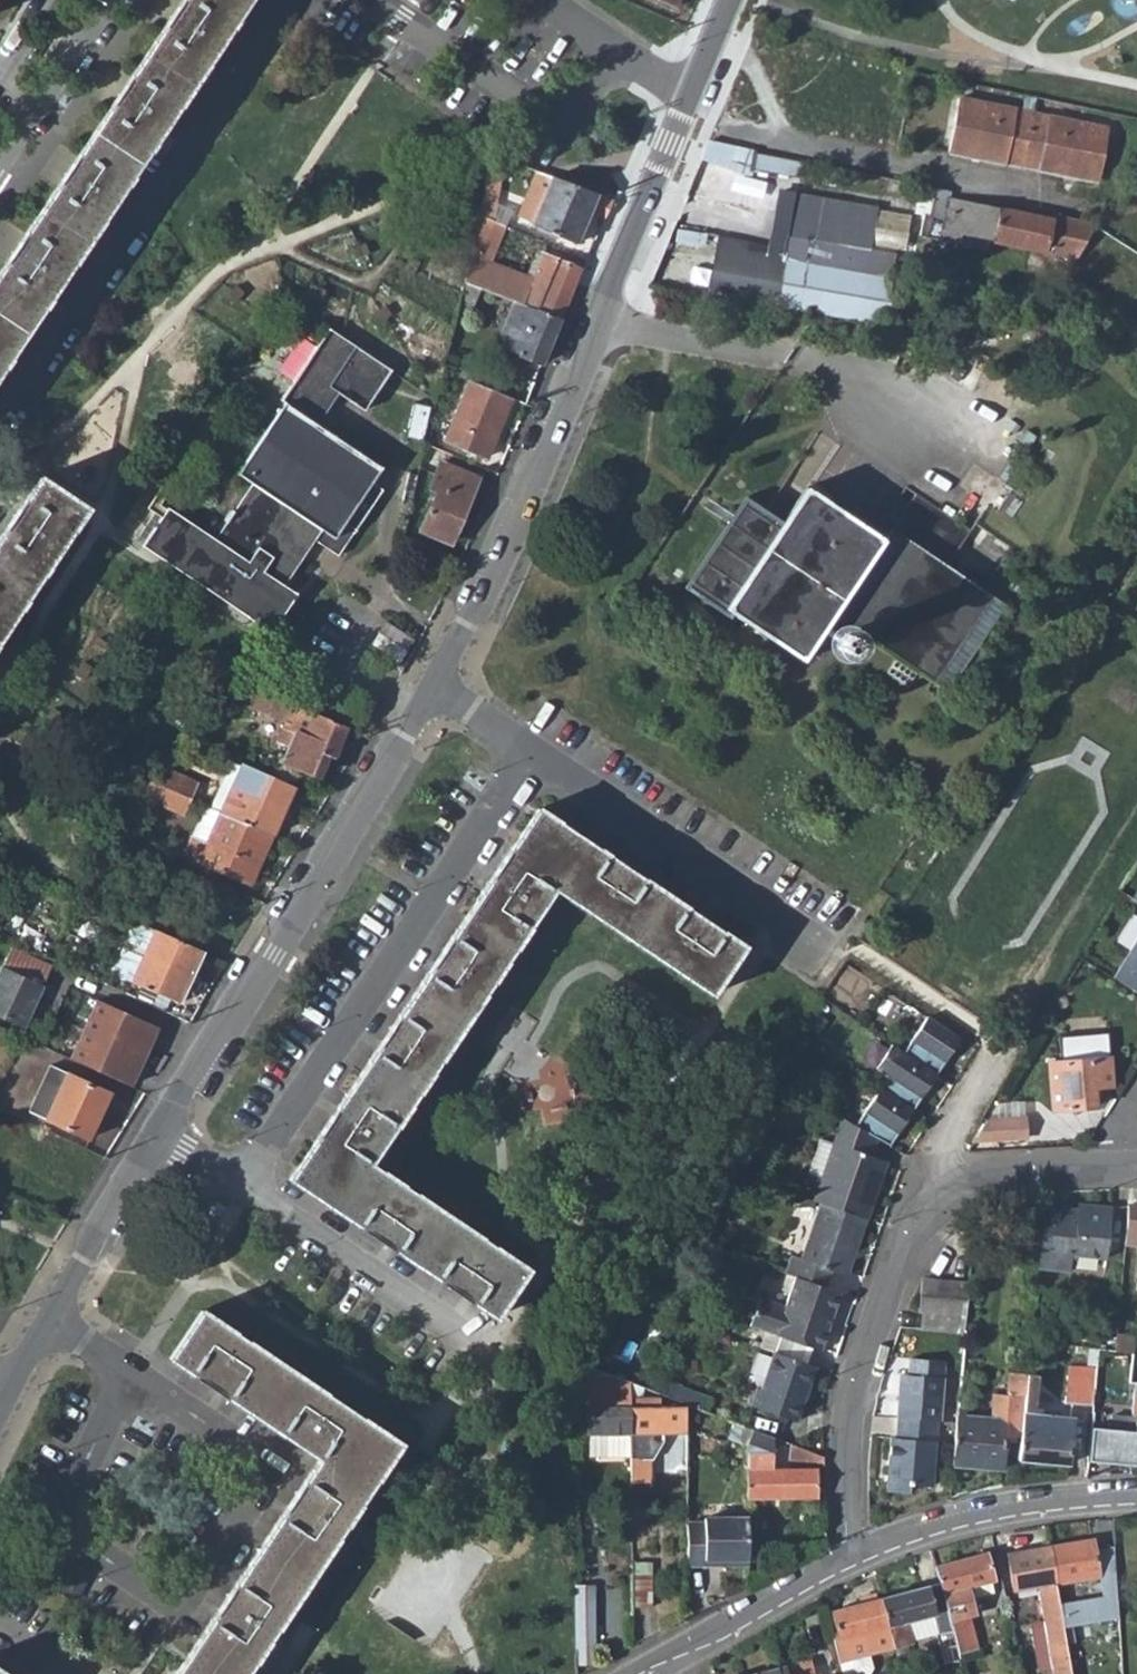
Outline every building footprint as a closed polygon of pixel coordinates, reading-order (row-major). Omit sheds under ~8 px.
[(0,292),(0,389),(261,0),(196,0),(0,292)] [(958,102),(947,156),(1006,169),(1016,114),(958,102)] [(1016,114),(1006,169),(1022,172),(1033,118),(1016,114)] [(1033,118),(1022,172),(1041,175),(1051,121),(1033,118)] [(1051,121),(1041,175),(1060,179),(1081,183),(1097,186),(1107,133),(1051,121)] [(706,141),(701,169),(749,176),(751,165),(803,173),(806,156),(706,141)] [(553,176),(531,224),(575,243),(590,209),(604,216),(612,198),(553,176)] [(921,187),(915,215),(924,218),(922,235),(987,249),(989,241),(1078,258),(1097,226),(1054,217),(1053,221),(951,201),(951,194),(921,187)] [(479,215),(469,257),(496,267),(505,226),(479,215)] [(781,236),(778,257),(840,267),(838,273),(785,264),(778,307),(882,326),(895,257),(781,236)] [(469,257),(464,281),(494,294),(511,300),(559,319),(580,268),(543,253),(532,280),(496,267),(469,257)] [(464,281),(457,311),(468,315),(472,303),(488,309),(494,294),(464,281)] [(511,300),(499,331),(503,347),(541,363),(559,319),(511,300)] [(215,537),(153,495),(146,505),(156,515),(137,542),(271,634),(297,593),(284,583),(306,550),(314,539),(337,553),(381,490),(372,481),(381,467),(317,424),(339,392),(363,408),(389,372),(326,329),(279,397),(283,401),(236,472),(251,483),(234,510),(229,507),(221,520),(225,523),(215,537)] [(472,382),(447,440),(488,457),(513,399),(472,382)] [(424,443),(418,467),(436,476),(442,462),(448,465),(452,454),(424,443)] [(431,510),(423,530),(451,542),(479,478),(448,465),(442,462),(436,476),(430,491),(438,494),(431,510)] [(85,511),(39,480),(0,538),(0,637),(85,511)] [(1025,615),(967,574),(988,539),(924,497),(890,545),(814,494),(789,529),(758,508),(701,591),(810,665),(843,621),(963,704),(1025,615)] [(834,640),(834,642),(837,650),(843,652),(850,650),(852,646),(852,639),(844,633),(837,636),(834,640)] [(726,681),(723,687),(739,698),(742,692),(726,681)] [(273,696),(266,714),(290,725),(289,730),(295,733),(284,761),(318,776),(328,755),(334,757),(347,726),(288,702),(273,696)] [(229,792),(220,812),(272,834),(293,787),(241,765),(229,792)] [(167,770),(159,786),(166,788),(191,799),(198,783),(167,770)] [(150,781),(137,808),(153,815),(159,805),(166,788),(159,786),(150,781)] [(166,788),(159,805),(183,816),(191,799),(166,788)] [(219,788),(210,807),(220,812),(229,792),(219,788)] [(210,807),(197,837),(207,842),(220,812),(210,807)] [(192,835),(184,853),(250,883),(272,834),(220,812),(207,842),(197,837),(192,835)] [(557,892),(711,996),(743,951),(536,816),(293,1183),(492,1319),(529,1272),(374,1165),(557,892)] [(155,930),(133,982),(180,1002),(203,950),(155,930)] [(1115,975),(1136,988),(1136,940),(1115,975)] [(23,1026),(35,1002),(50,967),(11,948),(0,971),(0,1015),(23,1026)] [(97,1000),(83,1029),(144,1057),(158,1028),(97,1000)] [(35,1002),(23,1026),(39,1034),(50,1010),(35,1002)] [(884,1073),(854,1124),(877,1137),(889,1144),(896,1131),(891,1128),(898,1116),(903,1119),(918,1093),(913,1090),(920,1078),(925,1081),(939,1056),(934,1053),(941,1040),(946,1043),(953,1032),(919,1012),(898,1048),(885,1041),(871,1066),(884,1073)] [(83,1029),(69,1058),(131,1086),(144,1057),(83,1029)] [(1058,1039),(1047,1056),(1052,1111),(1096,1108),(1094,1089),(1113,1087),(1109,1035),(1058,1039)] [(941,1040),(934,1053),(939,1056),(946,1043),(941,1040)] [(59,1070),(38,1115),(47,1119),(68,1073),(59,1070)] [(68,1073),(47,1119),(89,1138),(111,1093),(68,1073)] [(920,1078),(913,1090),(918,1093),(925,1081),(920,1078)] [(898,1116),(891,1128),(896,1131),(903,1119),(898,1116)] [(990,1116),(980,1133),(1024,1147),(1031,1146),(1036,1130),(990,1116)] [(822,1176),(814,1199),(821,1200),(867,1216),(887,1157),(871,1152),(877,1137),(854,1124),(843,1117),(833,1142),(822,1176)] [(819,1137),(807,1171),(822,1176),(833,1142),(819,1137)] [(794,1253),(788,1271),(796,1274),(827,1284),(832,1266),(848,1271),(867,1216),(821,1200),(802,1256),(794,1253)] [(1043,1206),(1037,1269),(1069,1272),(1070,1257),(1105,1261),(1110,1205),(1074,1203),(1074,1208),(1043,1206)] [(1122,1249),(1136,1250),(1136,1204),(1126,1203),(1126,1207),(1122,1249)] [(926,1273),(924,1304),(929,1305),(928,1322),(965,1325),(969,1275),(926,1273)] [(760,1294),(751,1322),(822,1346),(830,1325),(822,1323),(827,1312),(833,1314),(842,1289),(827,1284),(796,1274),(786,1303),(760,1294)] [(827,1312),(822,1323),(830,1325),(833,1314),(827,1312)] [(392,1446),(197,1315),(165,1362),(313,1463),(173,1673),(243,1673),(392,1446)] [(754,1379),(747,1400),(800,1417),(819,1363),(775,1349),(764,1382),(754,1379)] [(900,1371),(897,1414),(899,1414),(938,1417),(941,1374),(900,1371)] [(1126,1380),(1136,1381),(1136,1372),(1127,1371),(1126,1380)] [(957,1414),(953,1466),(990,1467),(994,1432),(1022,1435),(1027,1376),(1009,1374),(1007,1395),(992,1394),(991,1417),(957,1414)] [(1066,1374),(1063,1402),(1091,1405),(1094,1377),(1066,1374)] [(1022,1435),(1019,1460),(1066,1464),(1071,1418),(1032,1413),(1035,1377),(1027,1376),(1022,1435)] [(639,1384),(630,1382),(630,1408),(631,1431),(631,1480),(651,1479),(651,1457),(662,1439),(662,1431),(686,1431),(686,1405),(662,1405),(662,1397),(639,1397),(639,1384)] [(1086,1459),(1136,1464),(1136,1397),(1129,1397),(1127,1417),(1131,1418),(1130,1428),(1089,1425),(1086,1459)] [(630,1408),(589,1408),(590,1431),(631,1431),(630,1408)] [(890,1435),(884,1491),(907,1493),(909,1483),(936,1486),(941,1417),(938,1417),(899,1414),(898,1435),(890,1435)] [(754,1428),(744,1449),(747,1450),(748,1495),(815,1496),(816,1469),(773,1468),(774,1436),(754,1428)] [(788,1463),(822,1465),(824,1448),(790,1445),(788,1463)] [(704,1526),(687,1526),(687,1568),(747,1565),(747,1517),(704,1519),(704,1526)] [(1091,1539),(1049,1546),(1055,1582),(1097,1574),(1091,1539)] [(1006,1554),(1011,1589),(1035,1585),(1042,1623),(1046,1651),(1050,1673),(1070,1673),(1062,1623),(1058,1600),(1057,1592),(1055,1582),(1049,1546),(1006,1554)] [(985,1553),(936,1567),(950,1620),(968,1615),(974,1613),(970,1600),(966,1586),(990,1581),(992,1580),(985,1553)] [(651,1562),(635,1563),(636,1607),(651,1607),(651,1562)] [(990,1581),(966,1586),(970,1600),(993,1594),(990,1581)] [(593,1584),(574,1585),(577,1663),(594,1663),(593,1584)] [(930,1586),(881,1599),(888,1624),(906,1620),(936,1612),(930,1586)] [(1064,1592),(1057,1592),(1058,1600),(1065,1599),(1064,1592)] [(859,1605),(830,1612),(838,1638),(832,1640),(838,1661),(866,1654),(894,1648),(888,1624),(881,1599),(875,1600),(874,1595),(857,1599),(859,1605)] [(1065,1599),(1058,1600),(1062,1623),(1079,1620),(1075,1598),(1065,1599)] [(968,1615),(950,1620),(952,1625),(958,1648),(959,1653),(976,1648),(968,1615)] [(906,1620),(888,1624),(894,1648),(902,1646),(911,1643),(906,1620)] [(1042,1623),(1028,1626),(1033,1654),(1046,1651),(1042,1623)] [(952,1625),(934,1630),(940,1652),(958,1648),(952,1625)] [(902,1646),(894,1648),(896,1654),(903,1652),(902,1646)] [(838,1661),(842,1673),(862,1673),(867,1673),(870,1668),(866,1654),(838,1661)] [(784,1667),(785,1673),(813,1673),(809,1661),(784,1667)]
